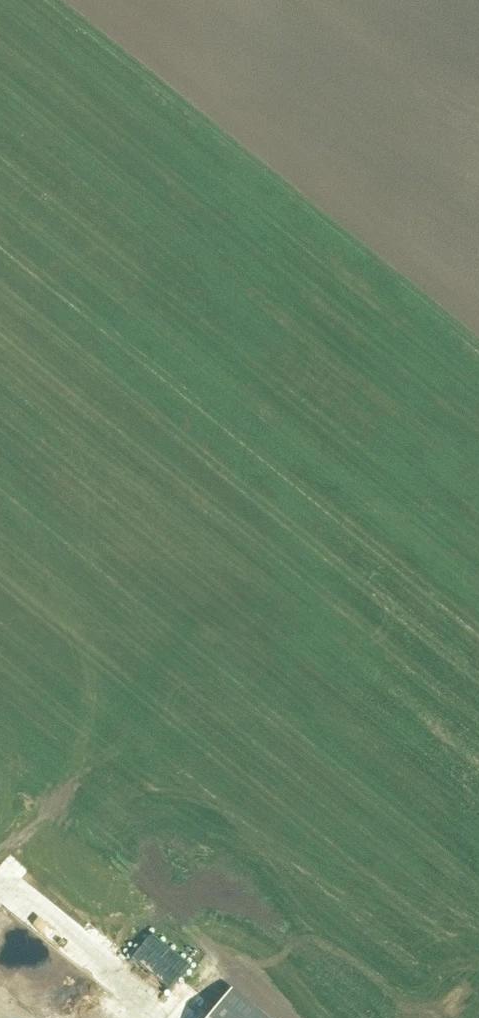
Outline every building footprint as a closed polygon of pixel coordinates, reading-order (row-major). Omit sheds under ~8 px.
[(231,991),(209,1017),(265,1017),(231,991)]
